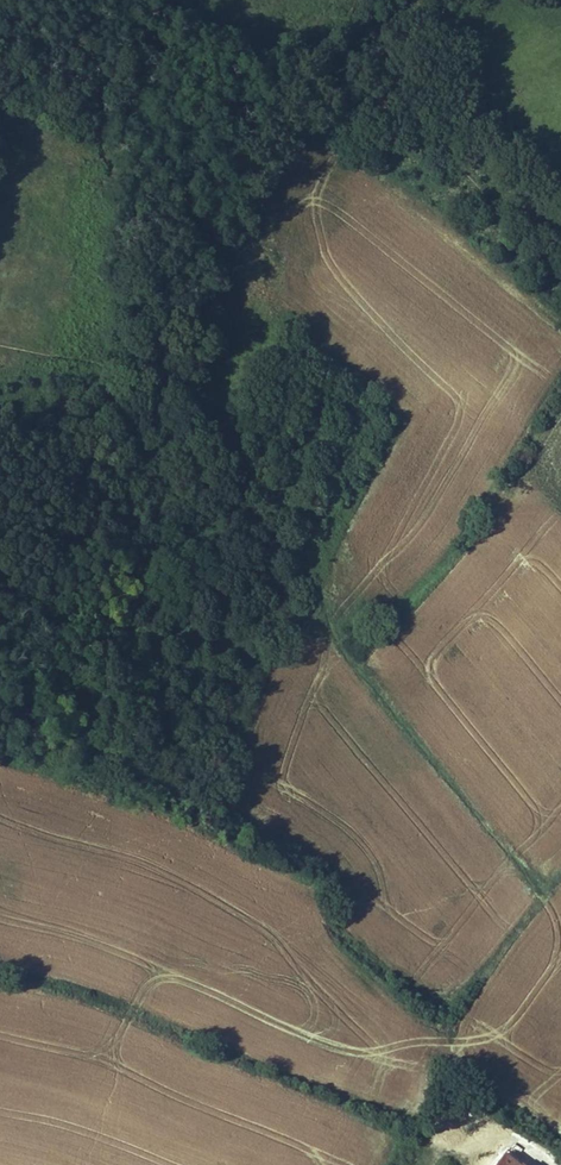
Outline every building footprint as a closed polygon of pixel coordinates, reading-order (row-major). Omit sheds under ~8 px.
[(515,1163),(505,1154),(495,1164),(518,1164),(515,1163)]
